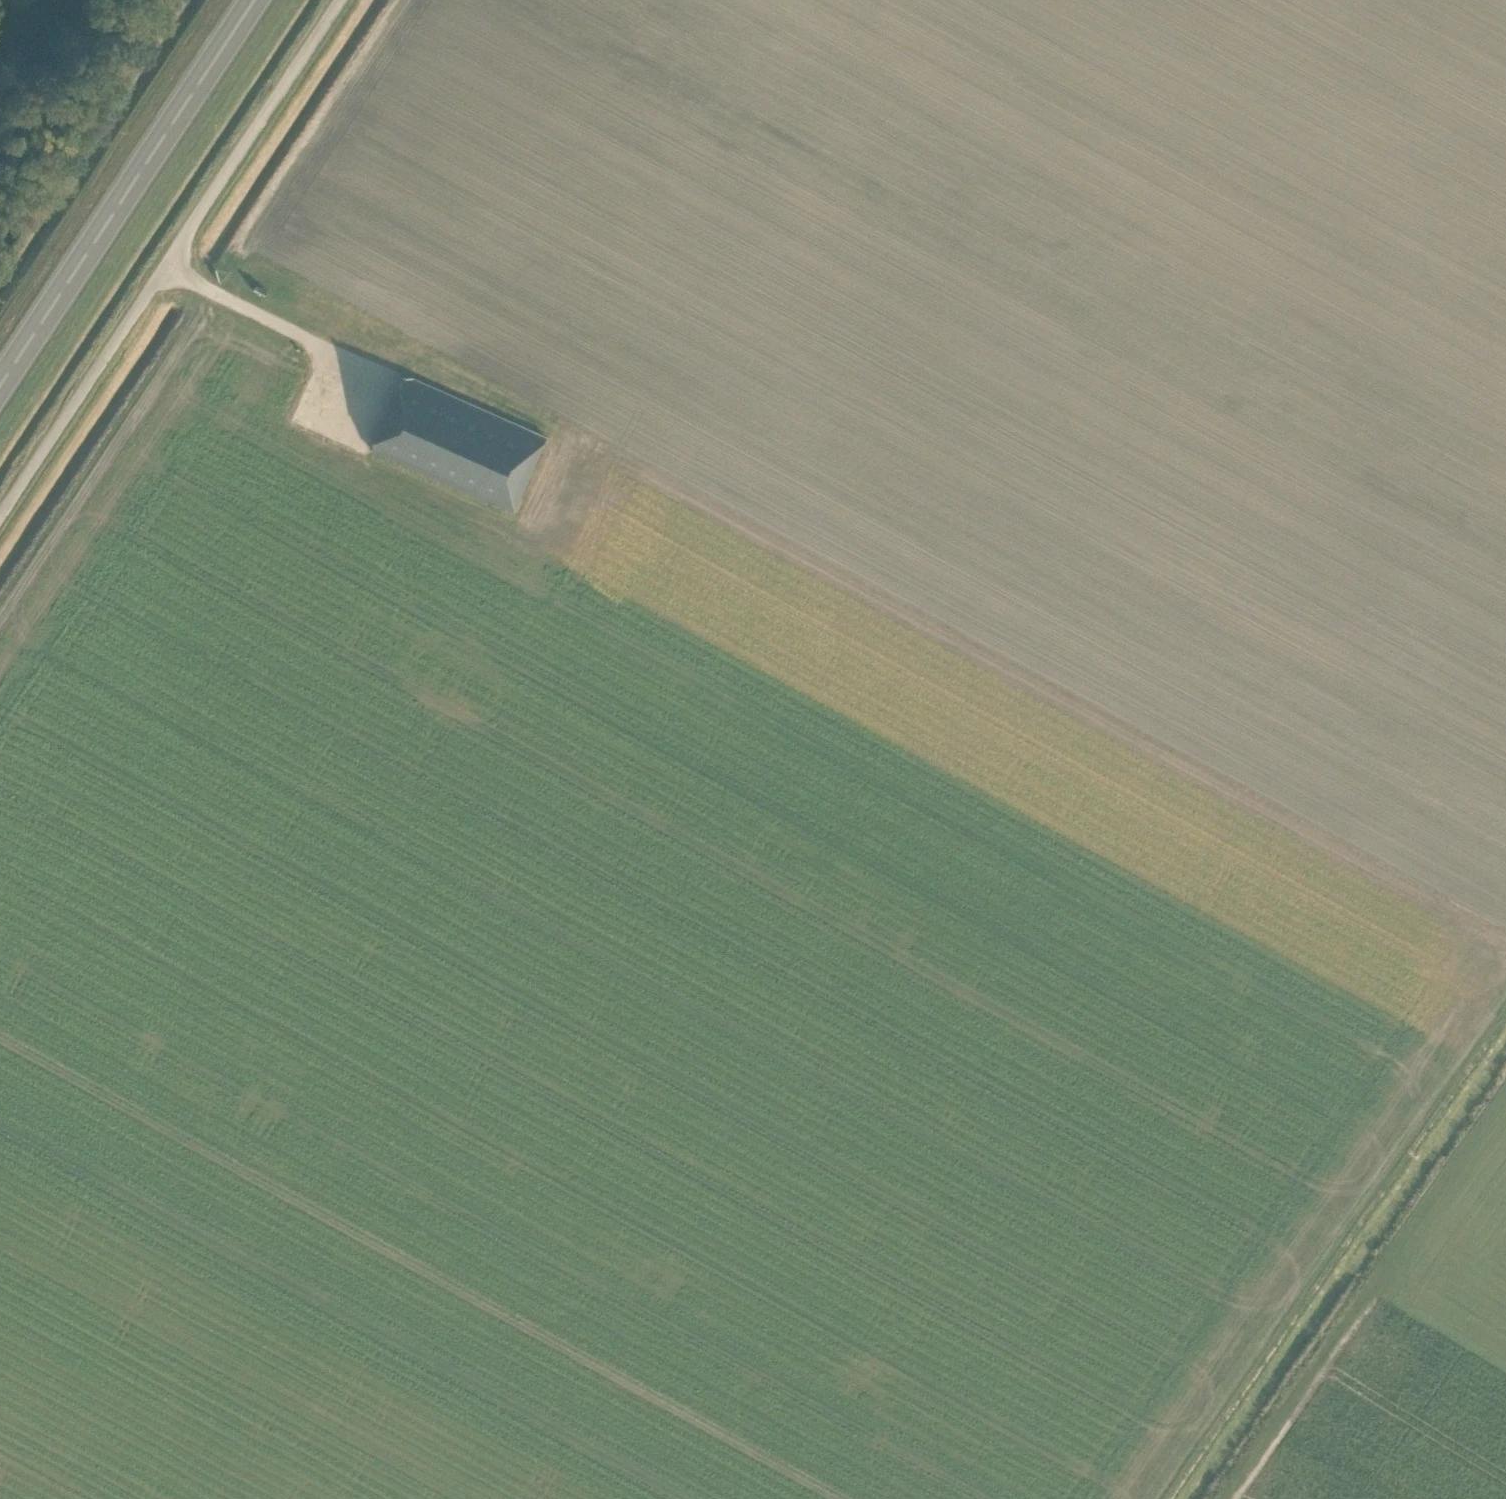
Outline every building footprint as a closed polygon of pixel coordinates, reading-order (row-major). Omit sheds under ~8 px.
[(492,499),(514,509),(547,436),(414,378),(404,376),(372,448),(491,501),(492,499)]
